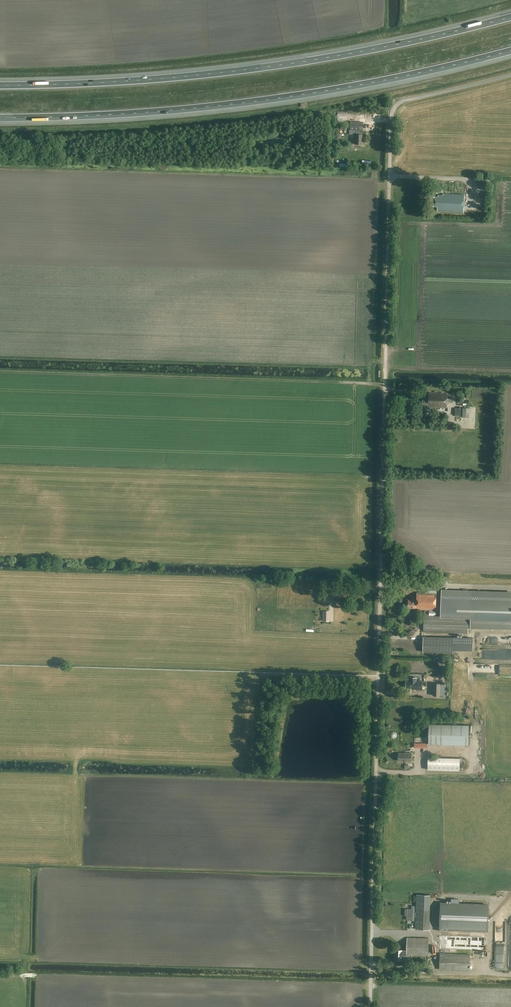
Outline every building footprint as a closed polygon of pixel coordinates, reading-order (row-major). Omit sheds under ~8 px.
[(362,131),(363,122),(350,121),(350,130),(356,130),(356,134),(355,134),(355,144),(362,144),(362,134),(359,134),(359,130),(362,131)] [(465,184),(455,184),(455,192),(465,192),(465,184)] [(465,195),(443,194),(443,196),(439,195),(439,197),(434,196),(434,206),(438,206),(438,210),(464,211),(465,195)] [(448,393),(429,393),(429,398),(423,397),(422,406),(429,407),(447,408),(448,393)] [(437,587),(427,587),(426,593),(417,593),(417,600),(409,600),(408,608),(417,609),(417,610),(425,610),(424,616),(423,632),(468,633),(468,621),(471,621),(470,628),(510,630),(510,592),(443,590),(442,616),(436,616),(437,587)] [(354,598),(354,590),(346,590),(335,589),(335,597),(354,598)] [(423,637),(423,652),(453,653),(453,647),(473,647),(473,638),(423,637)] [(416,677),(411,677),(410,681),(406,681),(406,688),(417,688),(417,685),(422,686),(423,681),(416,681),(416,677)] [(469,725),(429,724),(429,744),(469,745),(469,725)] [(412,753),(407,753),(399,753),(398,761),(411,761),(412,753)] [(460,758),(428,758),(428,770),(460,770),(460,758)] [(497,904),(503,907),(503,905),(506,907),(508,903),(510,904),(510,896),(503,892),(497,904)] [(430,895),(417,894),(416,929),(429,930),(430,895)] [(441,903),(440,930),(488,932),(489,905),(441,903)] [(405,909),(405,915),(407,915),(407,919),(411,920),(411,921),(414,921),(415,906),(414,906),(412,906),(411,906),(411,909),(405,909)] [(428,938),(407,938),(407,950),(402,950),(396,950),(395,960),(402,960),(402,954),(407,954),(428,955),(428,938)] [(470,955),(440,953),(439,970),(470,971),(470,955)]
